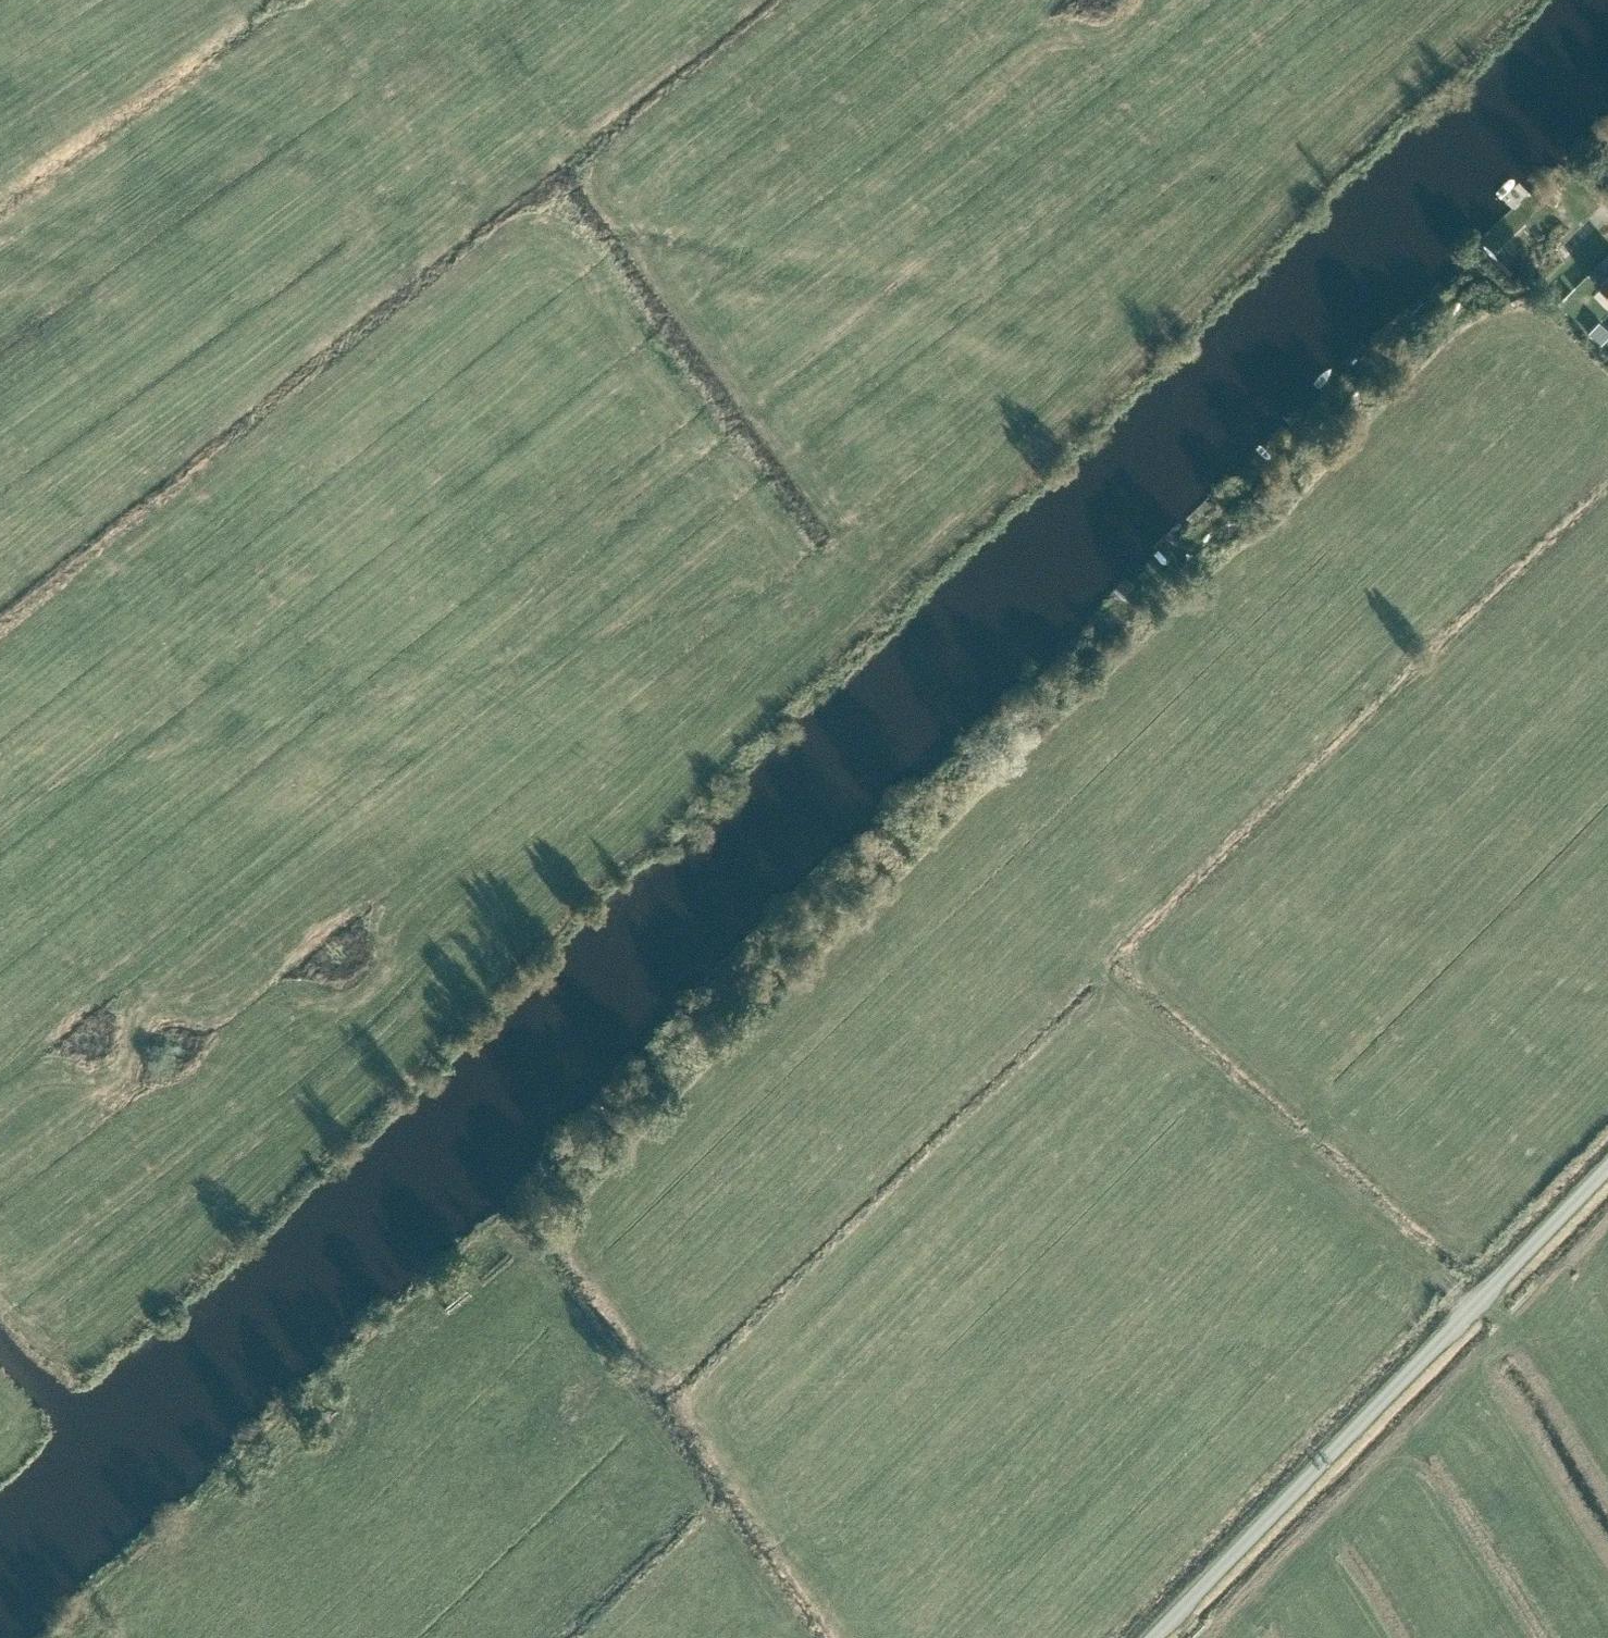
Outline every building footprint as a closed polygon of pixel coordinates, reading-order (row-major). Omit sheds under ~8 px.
[(1597,284),(1607,295),(1607,273),(1597,284)]
